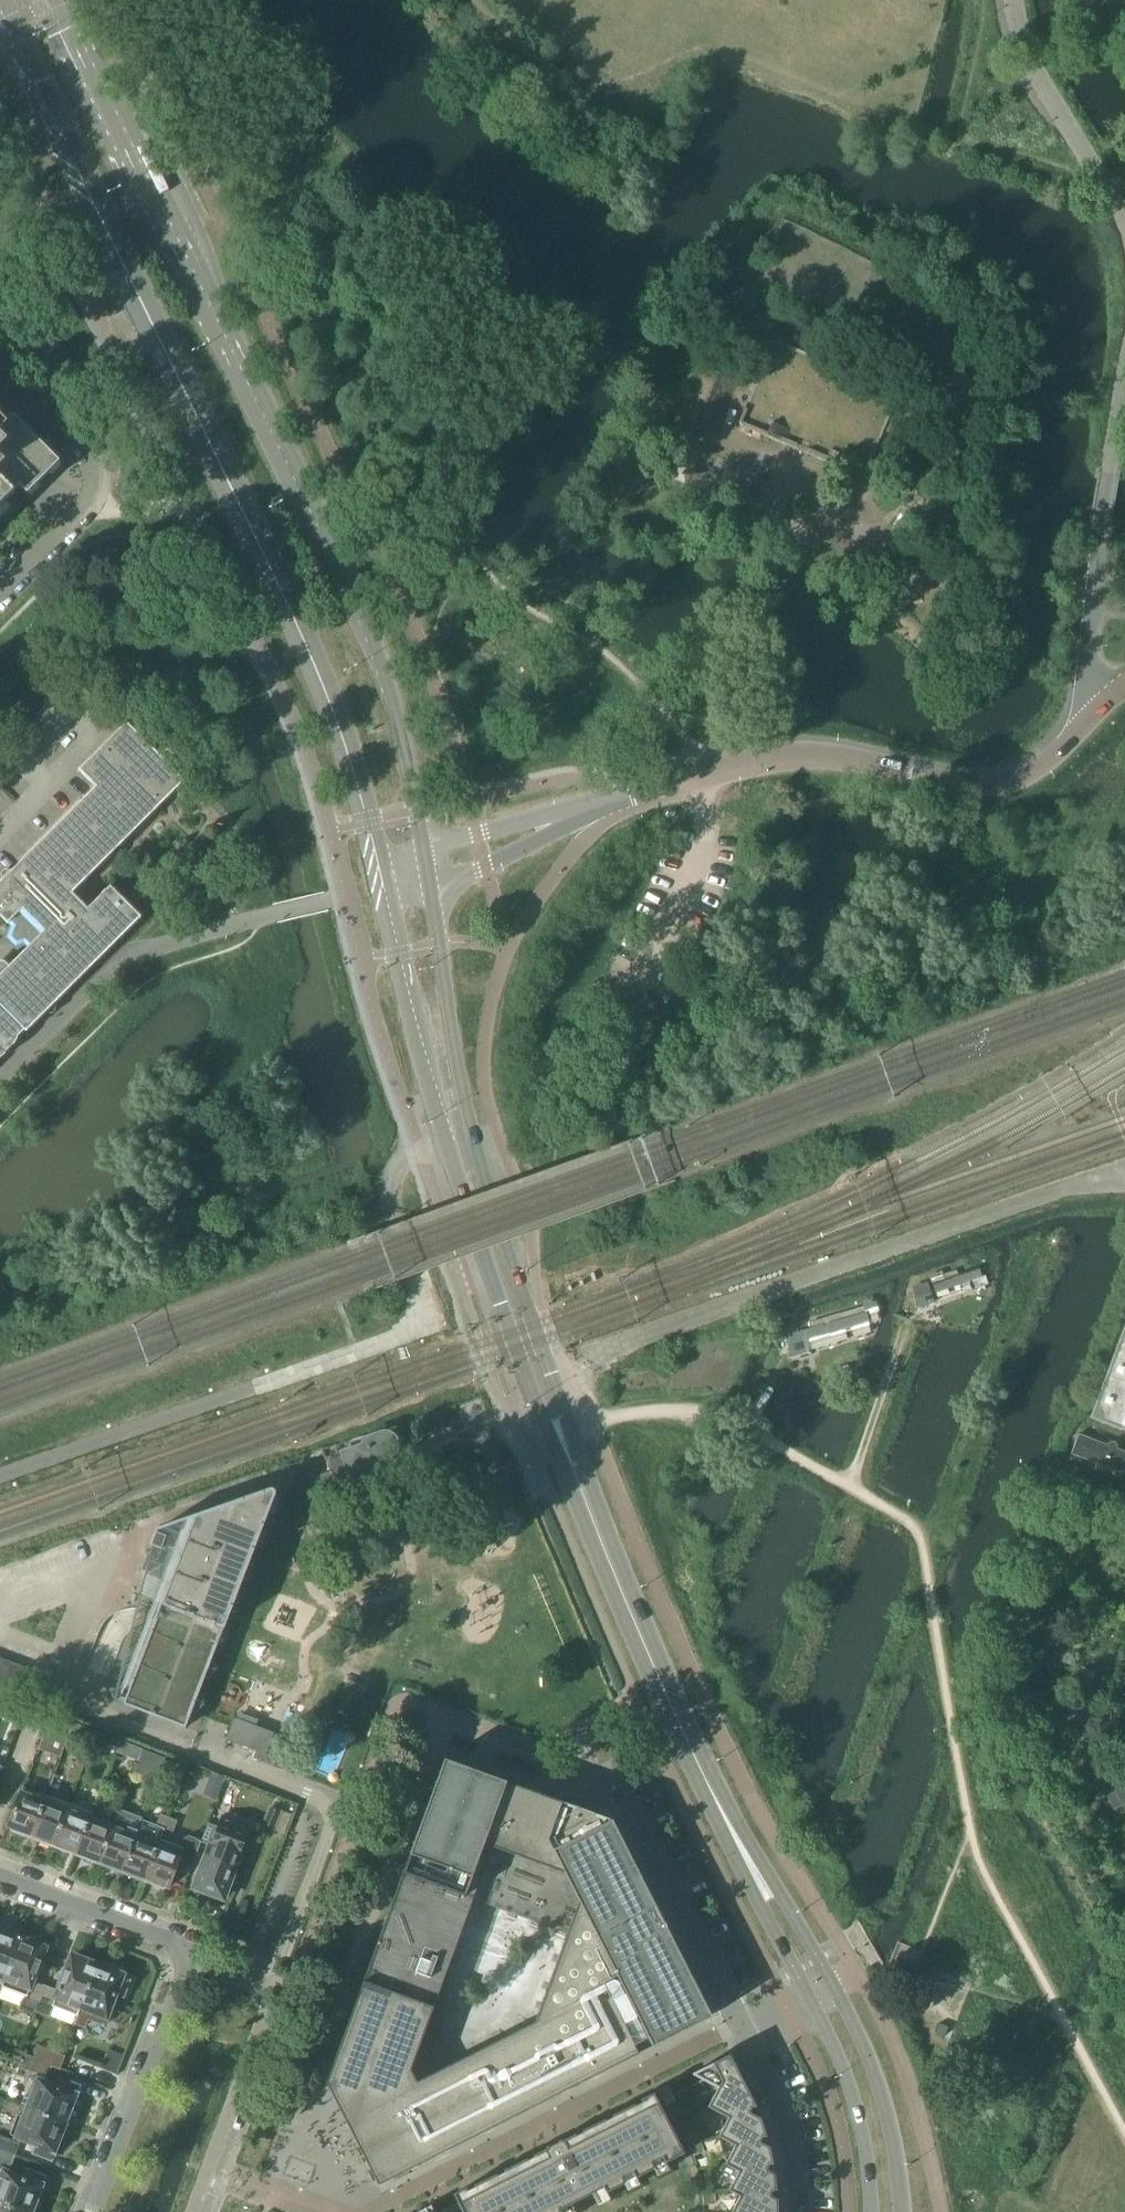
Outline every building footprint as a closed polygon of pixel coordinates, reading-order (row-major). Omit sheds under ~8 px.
[(895,392),(890,390),(778,342),(777,342),(775,342),(774,342),(773,343),(772,343),(771,344),(739,421),(739,422),(739,423),(739,424),(740,426),(741,427),(859,477),(861,477),(862,477),(863,477),(864,476),(864,475),(897,398),(897,396),(897,395),(896,394),(896,393),(895,392)] [(13,493),(14,493),(13,492),(19,487),(27,494),(58,462),(13,417),(7,424),(0,418),(0,507),(13,493)] [(662,473),(686,484),(701,454),(677,442),(662,473)] [(1,1058),(4,1055),(8,1052),(11,1048),(14,1045),(16,1041),(17,1038),(17,1037),(24,1030),(26,1032),(141,917),(110,886),(87,908),(71,893),(184,781),(168,764),(170,761),(171,762),(171,761),(173,759),(173,758),(173,756),(172,754),(172,753),(170,752),(169,751),(168,750),(167,750),(166,750),(165,751),(163,752),(162,753),(159,756),(126,722),(78,770),(95,787),(0,882),(0,917),(7,924),(12,919),(18,925),(16,931),(22,937),(28,935),(34,941),(8,967),(5,964),(6,963),(5,962),(4,962),(3,961),(0,961),(0,974),(0,975),(0,1058),(1,1058)] [(933,1300),(927,1281),(913,1286),(919,1305),(933,1300)] [(788,1348),(804,1342),(800,1329),(784,1335),(788,1348)] [(1124,1429),(1124,1331),(1093,1416),(1124,1429)] [(1124,1475),(1124,1452),(1115,1449),(1116,1447),(1116,1446),(1115,1445),(1115,1444),(1114,1443),(1113,1442),(1111,1442),(1110,1442),(1109,1442),(1108,1443),(1107,1444),(1106,1445),(1077,1434),(1070,1454),(1124,1475)] [(330,1459),(334,1470),(340,1490),(393,1472),(387,1455),(389,1455),(390,1454),(391,1453),(393,1451),(394,1449),(394,1447),(394,1445),(394,1443),(393,1441),(392,1439),(391,1438),(388,1436),(386,1436),(384,1435),(382,1435),(381,1436),(354,1445),(356,1451),(330,1459)] [(334,1482),(329,1472),(329,1471),(318,1476),(323,1487),(334,1482)] [(113,1702),(122,1705),(184,1728),(197,1694),(200,1685),(209,1660),(222,1627),(234,1594),(246,1561),(271,1494),(271,1493),(271,1492),(270,1491),(270,1490),(269,1490),(192,1517),(156,1529),(113,1702)] [(1024,1620),(1034,1624),(1038,1609),(1028,1606),(1024,1620)] [(11,1662),(0,1658),(0,1691),(11,1662)] [(0,1691),(0,1696),(12,1700),(24,1667),(11,1662),(0,1691)] [(1081,1669),(1077,1678),(1091,1683),(1094,1674),(1081,1669)] [(233,1718),(225,1740),(247,1749),(256,1726),(233,1718)] [(1121,1741),(1124,1728),(1124,1724),(1114,1720),(1108,1737),(1121,1741)] [(99,1733),(76,1724),(71,1738),(93,1746),(99,1733)] [(38,1750),(60,1758),(67,1739),(45,1731),(38,1750)] [(111,1737),(99,1733),(93,1746),(91,1753),(97,1756),(111,1737)] [(281,1745),(271,1741),(270,1741),(260,1738),(255,1751),(252,1759),(273,1766),(281,1745)] [(142,1750),(133,1772),(156,1781),(165,1758),(142,1750)] [(177,1767),(187,1770),(190,1764),(180,1760),(177,1767)] [(377,2186),(710,2017),(611,1821),(444,1760),(326,2084),(377,2186)] [(218,1797),(225,1775),(210,1770),(203,1792),(218,1797)] [(41,1783),(50,1787),(55,1774),(46,1771),(41,1783)] [(55,1774),(50,1787),(58,1790),(63,1777),(55,1774)] [(1123,1785),(1107,1794),(1113,1806),(1124,1799),(1124,1790),(1123,1785)] [(24,1832),(32,1835),(46,1796),(27,1789),(22,1788),(8,1826),(10,1827),(11,1831),(21,1835),(24,1832)] [(87,1801),(95,1804),(100,1791),(91,1788),(87,1801)] [(98,1860),(99,1861),(114,1822),(99,1817),(108,1795),(100,1791),(95,1804),(91,1814),(75,1852),(84,1855),(85,1859),(95,1863),(98,1860)] [(53,1843),(68,1805),(46,1796),(32,1835),(39,1838),(39,1842),(50,1846),(53,1843)] [(69,1850),(75,1852),(91,1814),(68,1805),(53,1843),(55,1844),(56,1848),(66,1852),(69,1850)] [(263,1825),(272,1829),(279,1812),(270,1808),(263,1825)] [(122,1870),(141,1822),(142,1819),(119,1810),(114,1822),(99,1861),(101,1861),(101,1865),(112,1869),(115,1867),(122,1870)] [(138,1876),(145,1879),(160,1840),(164,1830),(168,1818),(160,1815),(156,1827),(141,1822),(122,1870),(124,1870),(124,1874),(135,1878),(138,1876)] [(209,1824),(202,1842),(210,1845),(239,1856),(248,1832),(234,1826),(236,1822),(221,1817),(220,1819),(214,1817),(211,1824),(209,1824)] [(164,1830),(171,1833),(176,1821),(168,1818),(164,1830)] [(191,1867),(201,1842),(201,1841),(189,1837),(183,1839),(180,1848),(160,1840),(145,1879),(153,1882),(153,1885),(163,1889),(166,1887),(168,1887),(175,1868),(182,1871),(184,1864),(191,1867)] [(201,1841),(201,1842),(210,1846),(194,1888),(222,1899),(239,1856),(210,1845),(202,1842),(201,1841)] [(19,1937),(18,1932),(7,1928),(3,1932),(0,1930),(0,1986),(19,1937)] [(19,1937),(0,1986),(0,1988),(1,1986),(26,1995),(22,2006),(34,2011),(43,1986),(32,1982),(38,1968),(39,1969),(42,1961),(40,1961),(45,1948),(36,1944),(35,1939),(24,1935),(21,1938),(20,1936),(19,1937)] [(52,2005),(76,2014),(94,1964),(94,1962),(83,1958),(79,1961),(70,1957),(65,1970),(63,1969),(60,1977),(62,1977),(57,1991),(43,1986),(34,2011),(48,2016),(52,2005)] [(94,1964),(76,2014),(86,2018),(89,2012),(106,2018),(115,1995),(124,1999),(131,1980),(121,1977),(120,1972),(109,1968),(105,1971),(95,1967),(94,1964)] [(938,2025),(935,2033),(943,2036),(947,2028),(938,2025)] [(39,2047),(35,2059),(51,2066),(59,2069),(64,2057),(39,2047)] [(730,2055),(693,2073),(755,2106),(754,2105),(730,2055)] [(51,2066),(35,2059),(26,2056),(22,2068),(46,2078),(51,2066)] [(718,2089),(709,2106),(766,2136),(765,2134),(759,2118),(748,2113),(751,2107),(756,2109),(755,2106),(693,2073),(692,2073),(694,2076),(718,2089)] [(24,2098),(20,2108),(69,2126),(73,2116),(76,2114),(75,2113),(72,2114),(69,2113),(75,2094),(74,2094),(74,2093),(74,2091),(74,2089),(74,2088),(73,2086),(71,2085),(70,2084),(68,2084),(67,2084),(65,2084),(63,2085),(62,2086),(60,2087),(59,2088),(44,2083),(31,2078),(24,2098)] [(658,2103),(663,2112),(674,2107),(669,2098),(658,2103)] [(459,2205),(462,2211),(560,2211),(559,2210),(573,2203),(569,2195),(585,2186),(590,2195),(603,2188),(606,2193),(625,2183),(622,2178),(633,2173),(635,2178),(654,2168),(652,2163),(662,2158),(665,2163),(684,2153),(663,2112),(658,2103),(658,2102),(569,2147),(565,2140),(561,2141),(561,2140),(559,2141),(559,2142),(548,2147),(546,2148),(547,2149),(543,2151),(547,2158),(458,2203),(459,2205)] [(667,2110),(672,2120),(683,2114),(679,2105),(667,2110)] [(728,2118),(719,2135),(772,2163),(768,2147),(759,2142),(762,2136),(766,2139),(766,2136),(709,2106),(708,2107),(728,2118)] [(69,2126),(20,2108),(18,2115),(17,2115),(10,2135),(38,2146),(37,2147),(37,2149),(38,2150),(38,2152),(39,2153),(40,2155),(42,2155),(44,2156),(45,2156),(47,2156),(48,2156),(50,2155),(51,2154),(52,2152),(52,2151),(54,2152),(61,2134),(64,2135),(66,2138),(67,2137),(66,2135),(69,2126)] [(686,2139),(689,2148),(701,2144),(697,2135),(686,2139)] [(735,2146),(726,2163),(776,2189),(774,2174),(766,2170),(769,2164),(773,2166),(773,2165),(772,2163),(719,2135),(718,2137),(735,2146)] [(14,2156),(19,2144),(0,2137),(0,2151),(14,2156)] [(701,2144),(689,2148),(693,2157),(704,2153),(701,2144)] [(0,2151),(0,2164),(10,2168),(14,2156),(0,2151)] [(729,2189),(773,2211),(777,2211),(777,2200),(770,2196),(773,2190),(776,2192),(776,2189),(726,2163),(725,2164),(739,2172),(729,2189)] [(21,2211),(36,2211),(38,2207),(41,2205),(41,2204),(38,2205),(34,2204),(41,2185),(39,2185),(40,2184),(40,2183),(40,2181),(40,2179),(39,2178),(38,2177),(37,2175),(35,2175),(34,2174),(33,2174),(31,2174),(29,2175),(28,2175),(27,2177),(26,2178),(25,2179),(0,2170),(0,2203),(21,2211)] [(732,2211),(773,2211),(729,2189),(729,2190),(740,2196),(732,2211)] [(0,2203),(0,2211),(21,2211),(0,2203)]
